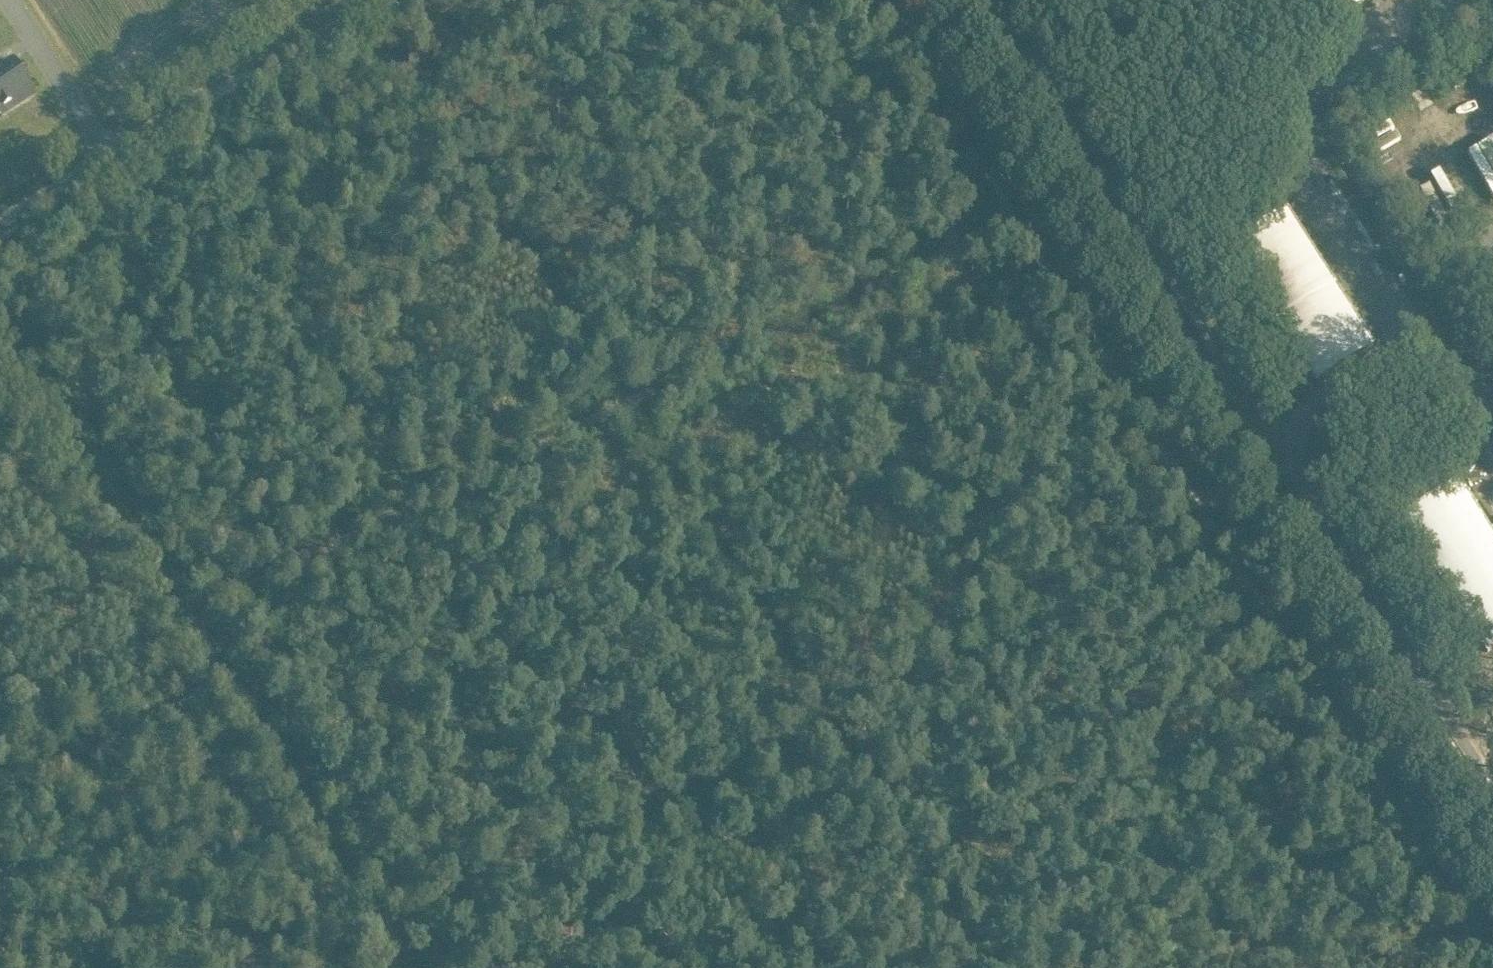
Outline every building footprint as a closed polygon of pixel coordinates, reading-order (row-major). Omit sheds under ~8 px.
[(0,70),(0,112),(7,108),(10,111),(36,94),(14,61),(0,70)] [(1287,211),(1231,246),(1316,382),(1373,346),(1287,211)] [(1459,481),(1402,517),(1488,653),(1492,649),(1492,536),(1459,481)]
